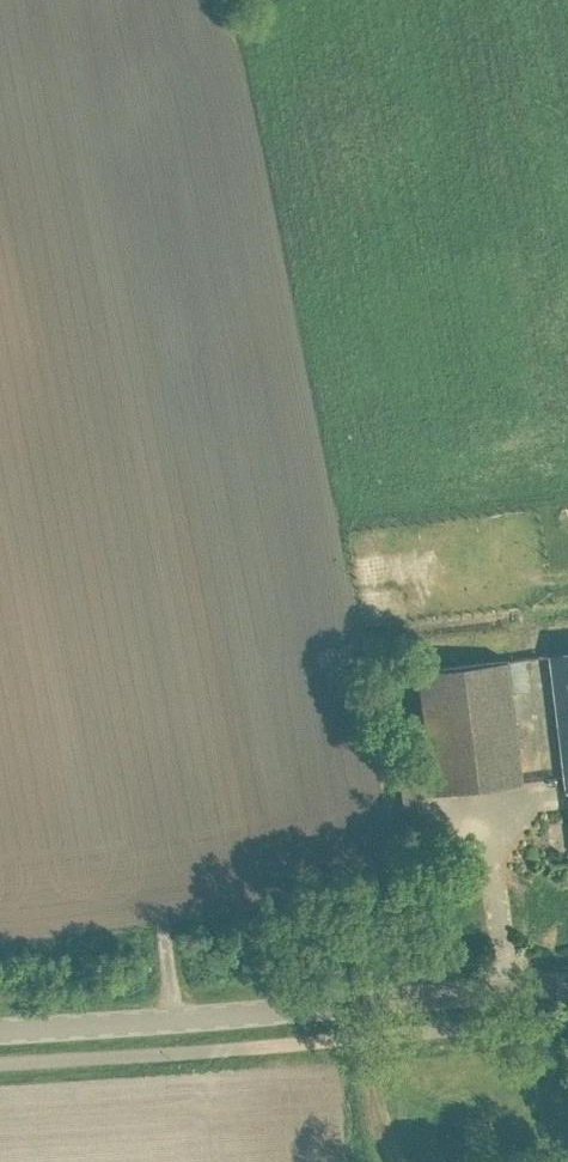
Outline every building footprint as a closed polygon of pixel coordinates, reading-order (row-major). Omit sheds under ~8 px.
[(549,657),(566,793),(567,793),(567,654),(549,657)] [(434,793),(520,783),(505,663),(419,673),(434,793)]
